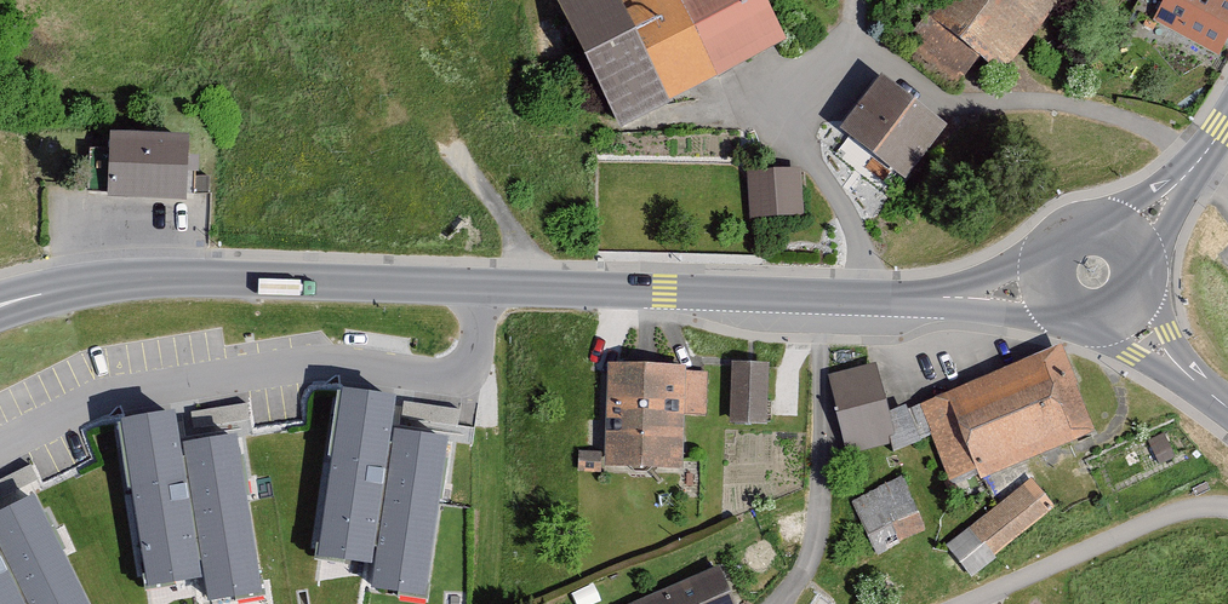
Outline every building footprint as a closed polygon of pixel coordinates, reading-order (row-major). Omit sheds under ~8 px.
[(755,0),(551,0),(617,135),(666,112),(663,106),(779,50),(755,0)] [(1004,80),(1058,8),(1047,0),(934,0),(902,43),(961,87),(980,61),(1004,80)] [(1154,27),(1218,61),(1227,43),(1227,0),(1169,0),(1154,27)] [(941,135),(876,87),(840,134),(904,183),(941,135)] [(185,208),(187,144),(106,141),(104,206),(185,208)] [(797,178),(747,179),(749,224),(798,223),(797,178)] [(1079,390),(1061,349),(916,410),(948,484),(975,473),(980,485),(1093,437),(1074,392),(1079,390)] [(766,426),(768,367),(731,365),(730,425),(766,426)] [(684,377),(684,368),(608,366),(605,470),(683,472),(684,421),(705,422),(706,377),(684,377)] [(905,408),(888,416),(875,366),(826,379),(847,457),(890,445),(895,455),(920,444),(905,408)] [(393,399),(343,392),(320,554),(378,562),(375,587),(423,593),(445,440),(388,432),(393,399)] [(171,415),(123,422),(149,583),(207,574),(210,598),(259,591),(234,438),(177,447),(171,415)] [(600,478),(600,455),(578,455),(578,478),(600,478)] [(924,532),(901,483),(851,505),(876,559),(900,549),(898,544),(924,532)] [(1052,511),(1028,483),(946,552),(970,580),(1052,511)] [(33,499),(0,516),(0,603),(85,603),(33,499)] [(718,571),(641,603),(732,603),(718,571)]
